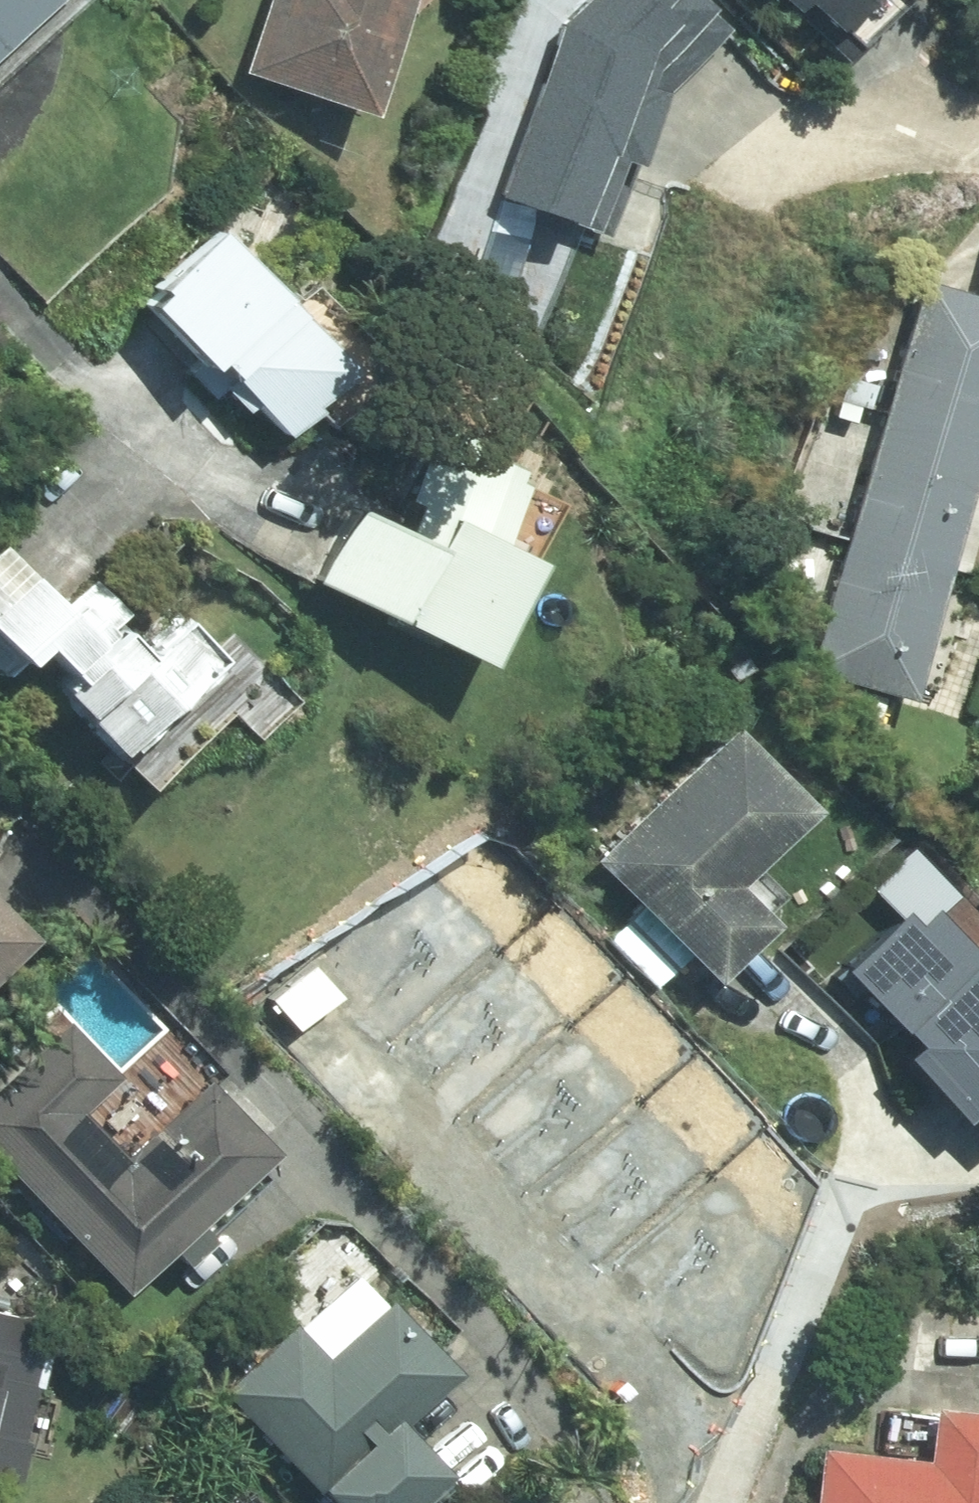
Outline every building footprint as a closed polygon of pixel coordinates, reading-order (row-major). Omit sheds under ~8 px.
[(45,0),(0,0),(0,42),(45,0)] [(381,114),(419,0),(276,0),(252,71),(381,114)] [(706,0),(561,0),(551,8),(494,187),(469,280),(532,333),(576,217),(602,226),(651,82),(721,16),(706,0)] [(858,44),(903,0),(814,0),(858,44)] [(357,356),(222,228),(151,302),(286,430),(357,356)] [(813,663),(915,692),(978,470),(978,293),(924,277),(813,663)] [(489,654),(565,490),(444,434),(404,519),(356,497),(319,576),(489,654)] [(124,747),(220,649),(181,611),(146,646),(118,619),(125,612),(94,581),(70,605),(2,539),(0,541),(0,668),(4,671),(36,638),(68,669),(57,681),(124,747)] [(597,847),(709,963),(765,909),(727,869),(803,797),(729,720),(597,847)] [(393,1047),(430,1015),(501,950),(429,870),(352,938),(392,983),(360,1011),(393,1047)] [(33,929),(0,896),(0,962),(33,929)] [(843,957),(912,1027),(898,1040),(956,1099),(968,1088),(978,1099),(978,959),(922,900),(911,911),(901,901),(843,957)] [(428,1085),(459,1119),(494,1087),(566,1022),(501,950),(430,1015),(464,1052),(428,1085)] [(127,1287),(173,1242),(182,1251),(265,1170),(256,1161),(273,1144),(206,1074),(129,1149),(90,1109),(126,1074),(68,1014),(0,1079),(0,1157),(127,1287)] [(533,1197),(566,1166),(640,1101),(566,1022),(494,1087),(531,1129),(498,1158),(533,1197)] [(707,1168),(640,1101),(566,1166),(595,1199),(564,1227),(601,1269),(629,1244),(707,1168)] [(707,1168),(629,1244),(665,1281),(641,1304),(669,1334),(771,1235),(707,1168)] [(336,1502),(406,1502),(448,1463),(402,1415),(455,1366),(390,1297),(326,1358),(296,1326),(228,1389),(336,1502)] [(12,1469),(48,1320),(0,1308),(0,1467),(12,1469)] [(934,1401),(929,1455),(823,1445),(817,1502),(978,1502),(978,1405),(934,1401)] [(252,1485),(223,1502),(264,1502),(252,1485)]
